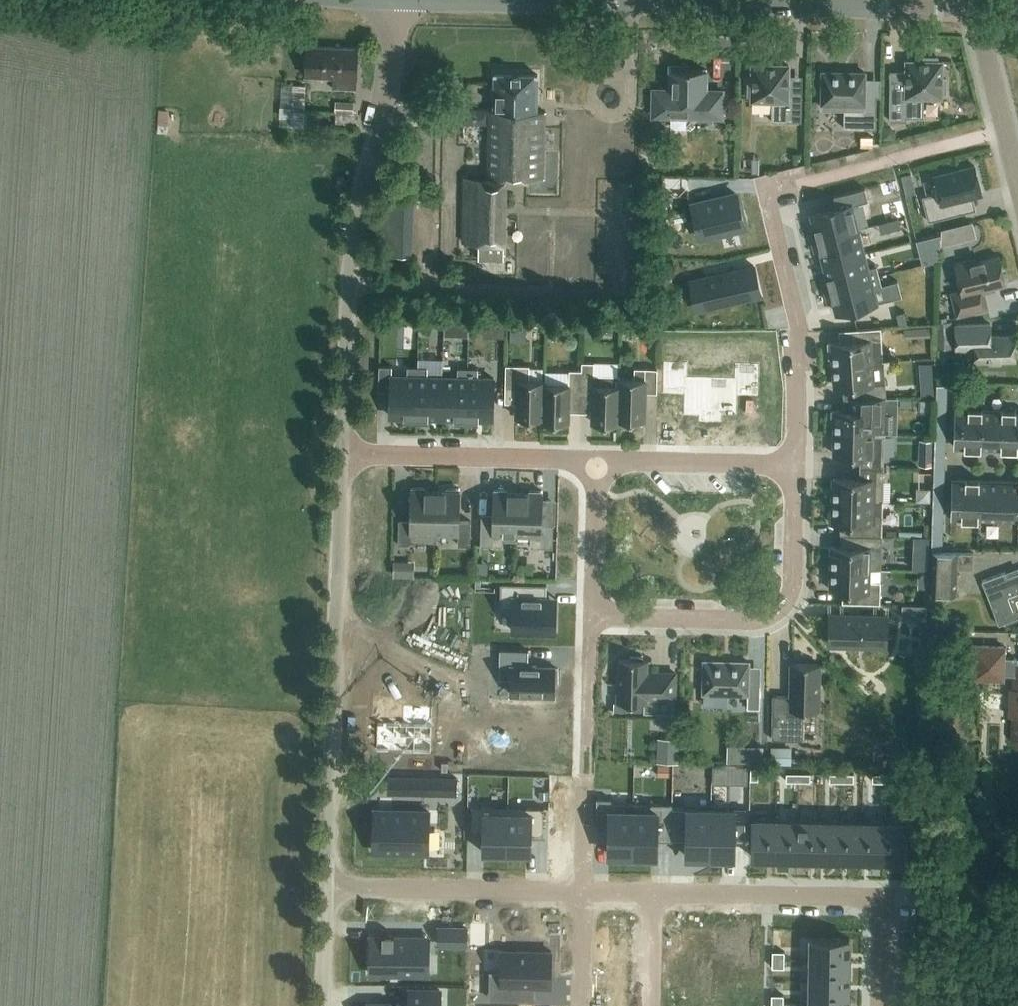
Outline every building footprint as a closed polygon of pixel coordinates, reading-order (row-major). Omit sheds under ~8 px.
[(356,76),(357,46),(306,44),(305,74),(333,75),(332,86),(355,87),(356,76)] [(937,60),(937,56),(924,56),(924,60),(906,60),(906,88),(890,88),(890,120),(907,120),(907,116),(924,116),(924,96),(942,96),(942,91),(946,92),(946,78),(942,78),(942,61),(937,60)] [(771,63),(771,60),(758,59),(758,63),(753,63),(752,81),(748,80),(748,94),(752,94),(752,99),(772,99),(771,120),(801,120),(802,92),(788,92),(789,64),(771,63)] [(706,91),(707,69),(689,69),(689,65),(670,65),(670,90),(654,90),(653,115),(669,115),(669,117),(688,117),(688,116),(722,116),(722,91),(706,91)] [(536,109),(537,72),(494,71),(494,109),(488,109),(488,107),(443,107),(443,122),(487,122),(486,176),(466,175),(465,240),(480,240),(480,258),(505,258),(506,176),(545,176),(546,109),(538,109),(536,109)] [(876,128),(877,96),(865,96),(865,71),(823,71),(822,107),(844,107),(843,127),(876,128)] [(304,126),(305,84),(292,84),(290,125),(304,126)] [(353,113),(355,101),(335,100),(334,112),(335,113),(334,125),(355,126),(355,112),(353,113)] [(158,108),(157,122),(167,122),(169,109),(158,108)] [(982,192),(975,165),(935,175),(939,191),(922,195),(929,221),(960,213),(957,199),(982,192)] [(902,195),(904,183),(890,181),(888,193),(902,195)] [(811,229),(813,239),(858,228),(851,203),(869,199),(866,187),(835,195),(838,206),(812,213),(816,227),(811,229)] [(733,191),(685,200),(691,234),(739,226),(733,191)] [(408,255),(409,193),(383,193),(381,254),(408,255)] [(957,244),(953,227),(941,230),(940,248),(957,244)] [(864,253),(858,228),(813,239),(816,250),(821,249),(825,262),(864,253)] [(926,263),(939,260),(939,234),(919,239),(926,263)] [(747,240),(758,278),(768,275),(757,237),(747,240)] [(870,277),(864,253),(825,262),(828,276),(823,278),(826,288),(870,277)] [(1005,282),(998,254),(975,260),(974,256),(954,262),(960,288),(950,291),(956,315),(987,306),(982,288),(1005,282)] [(691,280),(698,310),(761,294),(754,264),(691,280)] [(877,302),(870,277),(826,288),(828,299),(834,298),(838,312),(877,302)] [(908,323),(905,311),(897,313),(900,325),(908,323)] [(470,320),(457,320),(457,335),(469,336),(470,320)] [(505,320),(495,320),(495,336),(505,336),(505,320)] [(599,335),(600,321),(585,320),(584,335),(599,335)] [(953,320),(939,320),(939,348),(953,348),(953,320)] [(990,334),(989,322),(955,323),(955,347),(973,346),(973,359),(1014,358),(1013,333),(990,334)] [(834,364),(872,362),(871,350),(883,349),(881,327),(857,329),(858,340),(829,342),(830,356),(833,356),(834,364)] [(619,422),(620,377),(619,377),(619,375),(594,374),(595,362),(582,361),(582,370),(581,393),(593,394),(593,422),(619,422)] [(861,397),(886,396),(885,382),(885,372),(872,373),(872,362),(834,364),(835,386),(861,384),(861,397)] [(543,420),(544,379),(529,379),(530,364),(518,364),(506,364),(506,370),(505,388),(517,388),(517,416),(519,416),(519,420),(531,420),(531,417),(542,417),(542,420),(543,420)] [(712,425),(713,380),(690,379),(691,365),(665,364),(664,397),(686,398),(685,418),(700,419),(700,425),(712,425)] [(405,421),(416,422),(418,366),(408,366),(407,375),(392,375),(392,365),(380,365),(379,389),(391,389),(390,415),(405,416),(405,421)] [(428,376),(428,366),(418,366),(416,422),(427,422),(427,416),(442,417),(443,376),(428,376)] [(761,401),(762,367),(737,366),(736,381),(713,380),(712,425),(723,426),(724,420),(739,420),(739,400),(761,401)] [(458,377),(443,376),(442,417),(456,417),(456,423),(467,423),(468,367),(458,367),(458,377)] [(478,377),(478,368),(468,367),(467,423),(478,423),(478,418),(493,418),(494,378),(478,377)] [(620,377),(619,422),(619,419),(630,419),(630,422),(642,423),(642,419),(645,419),(645,392),(657,392),(658,368),(646,368),(635,367),(635,378),(620,377)] [(581,393),(582,370),(570,369),(569,383),(544,383),(544,379),(543,420),(569,421),(569,393),(581,393)] [(1013,381),(1013,369),(992,369),(992,382),(1013,381)] [(937,383),(937,397),(947,398),(947,383),(937,383)] [(885,433),(886,412),(898,412),(898,396),(886,396),(861,397),(844,398),(844,410),(833,410),(832,423),(835,423),(835,432),(885,433)] [(947,398),(937,397),(936,412),(946,412),(947,398)] [(981,448),(982,409),(955,408),(954,447),(981,448)] [(1002,409),(982,409),(981,448),(1001,448),(1002,409)] [(1002,409),(1001,448),(1017,449),(1017,410),(1002,409)] [(946,412),(936,412),(936,427),(946,427),(946,412)] [(946,427),(936,427),(936,442),(946,442),(946,427)] [(860,467),(884,467),(885,455),(885,433),(835,432),(834,454),(860,455),(860,467)] [(920,441),(920,453),(934,453),(934,441),(920,441)] [(946,442),(936,442),(935,457),(945,457),(946,442)] [(945,457),(935,457),(935,472),(945,472),(945,457)] [(860,479),(834,478),(833,500),(883,501),(884,467),(860,467),(860,479)] [(945,472),(935,472),(934,487),(944,487),(945,472)] [(979,479),(953,479),(952,517),(979,518),(979,479)] [(979,479),(979,518),(999,519),(1000,480),(979,479)] [(1000,480),(999,519),(1017,519),(1017,481),(1000,480)] [(435,541),(435,531),(436,491),(425,490),(424,487),(412,487),(411,519),(399,518),(398,542),(411,543),(411,540),(435,541)] [(435,531),(458,532),(458,544),(471,544),(471,520),(459,520),(460,488),(447,487),(447,491),(436,491),(435,531)] [(944,487),(934,487),(934,501),(944,501),(944,487)] [(517,533),(518,493),(507,492),(507,489),(495,489),(494,520),(482,520),(481,544),(503,545),(504,533),(517,533)] [(518,493),(517,533),(531,534),(531,546),(553,546),(554,523),(542,522),(543,490),(530,490),(530,493),(518,493)] [(882,535),(883,501),(833,500),(833,508),(830,508),(830,522),(859,523),(858,534),(882,535)] [(934,501),(934,516),(944,517),(944,501),(934,501)] [(944,517),(934,516),(933,531),(943,532),(944,517)] [(943,532),(933,531),(933,548),(943,548),(943,532)] [(832,546),(831,568),(869,569),(870,557),(882,557),(882,543),(882,535),(858,534),(858,546),(832,546)] [(914,536),(914,548),(931,549),(931,536),(914,536)] [(972,569),(972,552),(931,551),(930,593),(956,594),(956,568),(972,569)] [(401,561),(401,573),(422,573),(422,561),(401,561)] [(882,569),(869,569),(831,568),(831,590),(857,590),(857,602),(881,603),(881,581),(882,569)] [(1008,577),(1007,573),(983,582),(1000,625),(1017,618),(1017,602),(1017,599),(1017,573),(1008,577)] [(546,597),(547,584),(501,583),(500,606),(513,606),(513,630),(555,631),(556,597),(546,597)] [(903,606),(902,620),(927,620),(927,607),(903,606)] [(830,614),(829,644),(886,645),(887,615),(830,614)] [(966,630),(947,630),(928,629),(928,644),(950,644),(965,644),(966,630)] [(524,656),(524,642),(500,642),(500,655),(512,656),(511,683),(516,683),(516,687),(527,687),(527,684),(554,684),(554,670),(558,670),(558,658),(555,658),(555,656),(524,656)] [(1005,658),(1006,646),(974,645),(973,677),(972,678),(1007,680),(1007,673),(1017,673),(1014,739),(1017,744),(1017,658),(1005,658)] [(643,659),(643,656),(631,655),(631,659),(619,659),(618,701),(646,702),(646,697),(675,697),(676,672),(652,672),(652,674),(647,674),(647,659),(643,659)] [(760,708),(761,684),(749,684),(749,662),(705,661),(704,692),(748,694),(748,708),(760,708)] [(819,709),(820,663),(792,663),(791,695),(773,694),(772,738),(803,739),(803,709),(819,709)] [(764,745),(752,745),(752,760),(764,761),(764,745)] [(778,748),(778,765),(800,765),(800,748),(778,748)] [(751,763),(751,775),(759,775),(759,764),(751,763)] [(744,780),(745,767),(713,766),(713,780),(744,780)] [(788,772),(787,780),(799,780),(800,772),(788,772)] [(800,772),(799,780),(811,781),(812,772),(800,772)] [(831,773),(831,781),(843,781),(843,773),(831,773)] [(843,773),(843,781),(854,782),(855,774),(843,773)] [(874,774),(874,782),(886,782),(886,774),(874,774)] [(886,774),(886,782),(898,783),(898,775),(886,774)] [(437,792),(437,777),(413,777),(413,792),(437,792)] [(597,798),(597,827),(609,827),(609,854),(633,855),(634,803),(610,802),(610,799),(597,798)] [(634,803),(633,855),(657,855),(657,835),(672,835),(672,803),(634,803)] [(485,852),(509,852),(509,806),(473,806),(473,830),(485,830),(485,852)] [(510,806),(509,852),(533,853),(533,831),(545,831),(546,807),(510,806)] [(376,810),(375,850),(430,851),(431,811),(376,810)] [(675,810),(674,838),(686,838),(686,844),(689,844),(689,860),(711,861),(712,811),(675,810)] [(712,811),(711,861),(738,861),(738,845),(748,845),(749,812),(712,811)] [(755,816),(755,858),(776,858),(777,816),(755,816)] [(777,816),(776,858),(798,859),(799,817),(777,816)] [(799,817),(798,859),(819,859),(820,817),(799,817)] [(820,817),(819,859),(841,860),(842,818),(820,817)] [(842,818),(841,860),(862,860),(863,818),(842,818)] [(863,818),(862,860),(884,861),(885,819),(863,818)] [(885,819),(884,861),(906,861),(906,819),(885,819)] [(466,952),(467,934),(437,933),(437,951),(466,952)] [(675,943),(674,967),(723,968),(723,935),(702,935),(702,943),(675,943)] [(808,937),(807,959),(849,960),(850,938),(808,937)] [(373,942),(372,978),(430,980),(431,944),(373,942)] [(490,971),(490,999),(533,1000),(534,986),(551,986),(551,951),(502,950),(501,972),(490,971)] [(773,950),(773,958),(785,958),(785,951),(773,950)] [(773,958),(773,966),(784,967),(785,958),(773,958)] [(807,959),(807,981),(849,981),(849,960),(807,959)] [(715,968),(674,967),(674,992),(701,992),(701,1005),(726,1005),(727,982),(715,982),(715,968)] [(807,981),(807,1002),(849,1003),(849,981),(807,981)] [(369,1005),(440,1005),(440,990),(411,990),(411,1004),(369,1003),(369,1005)] [(772,993),(772,1002),(784,1002),(784,994),(772,993)]
